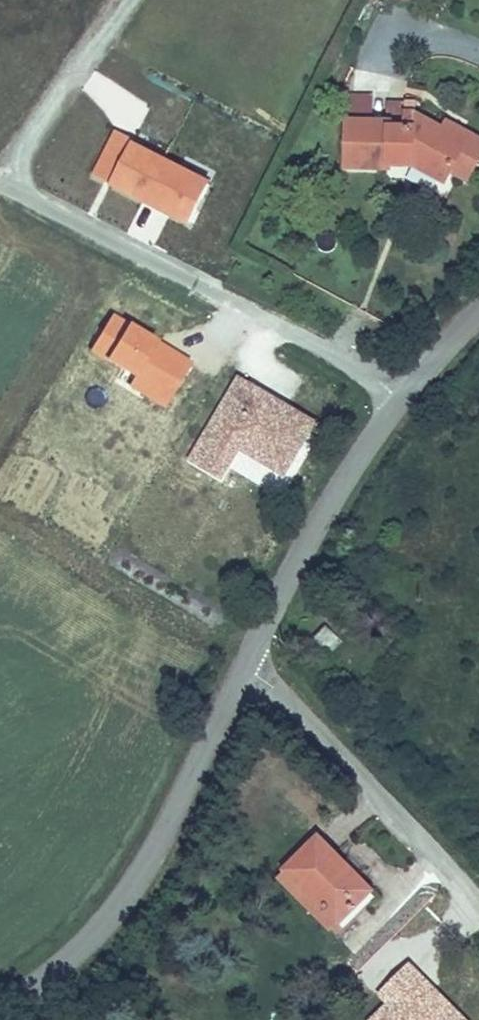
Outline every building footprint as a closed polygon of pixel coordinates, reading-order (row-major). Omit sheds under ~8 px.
[(415,0),(393,0),(411,9),(415,0)] [(455,201),(478,169),(478,164),(437,131),(424,128),(426,117),(408,112),(404,129),(395,135),(365,129),(356,177),(399,185),(405,176),(421,177),(455,201)] [(108,183),(189,221),(210,176),(116,132),(103,160),(116,166),(108,183)] [(109,313),(89,349),(135,373),(127,388),(164,408),(192,357),(109,313)] [(288,474),(317,411),(230,373),(190,463),(223,478),(236,450),(288,474)] [(326,645),(312,638),(306,652),(319,659),(326,645)] [(364,891),(317,843),(284,874),(331,923),(364,891)]
